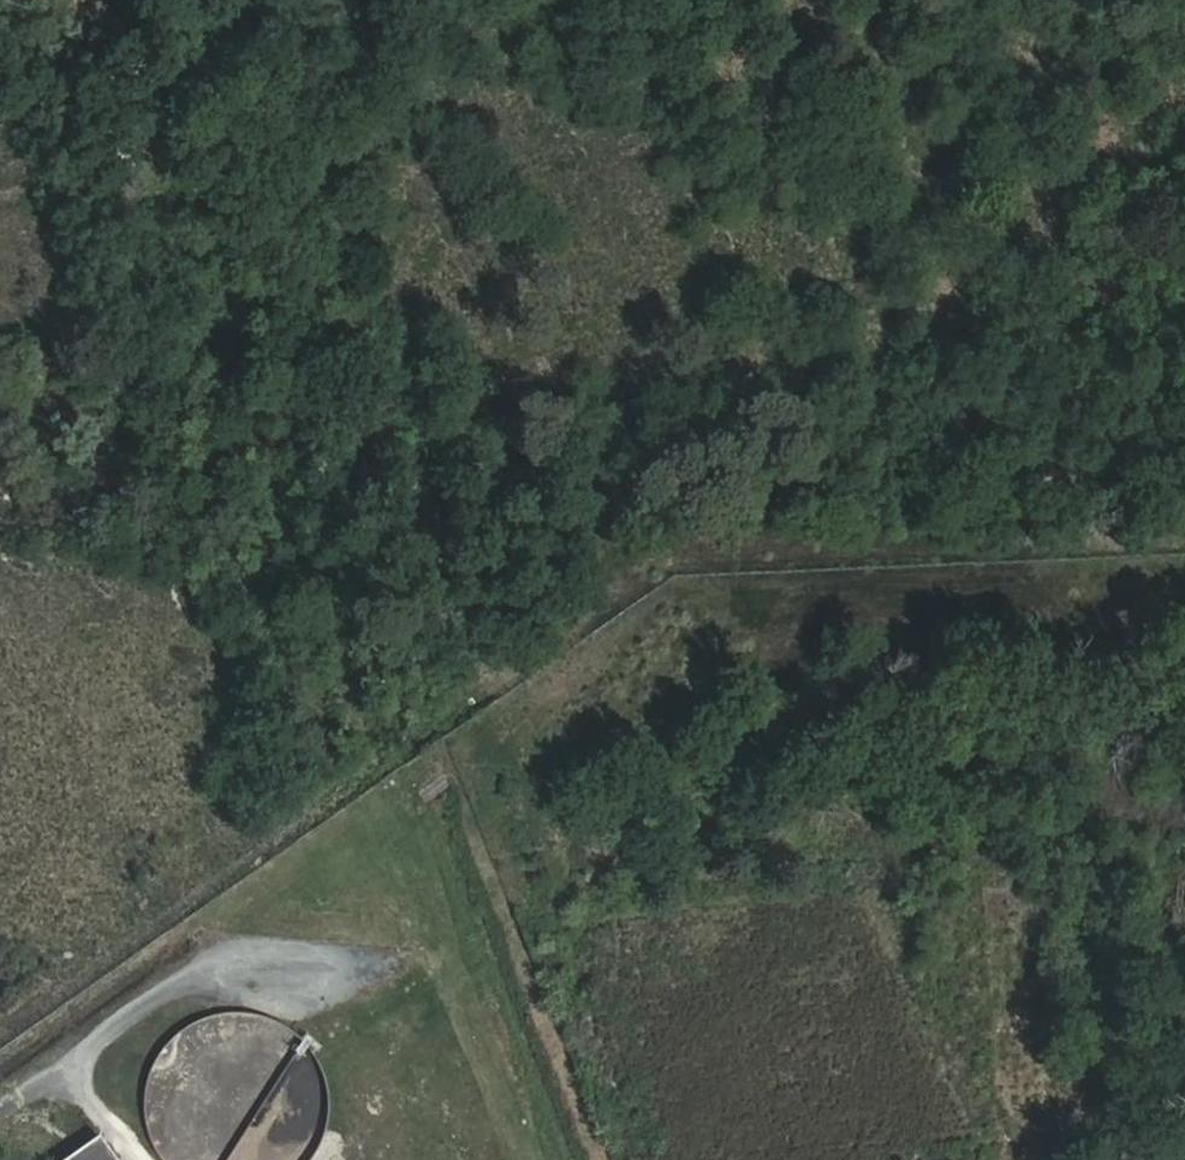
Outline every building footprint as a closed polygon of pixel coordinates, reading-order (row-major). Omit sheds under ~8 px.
[(317,1152),(322,1144),(325,1135),(327,1126),(329,1116),(329,1107),(329,1097),(328,1088),(325,1079),(322,1070),(318,1061),(313,1053),(307,1046),(301,1039),(293,1033),(286,1027),(277,1023),(269,1019),(260,1016),(250,1014),(241,1013),(231,1013),(222,1014),(213,1016),(204,1018),(195,1022),(186,1027),(179,1032),(171,1038),(165,1045),(159,1052),(154,1060),(150,1069),(146,1078),(144,1087),(142,1096),(142,1106),(142,1115),(144,1125),(146,1134),(149,1143),(153,1151),(158,1159),(159,1159),(312,1159),(317,1152)]
